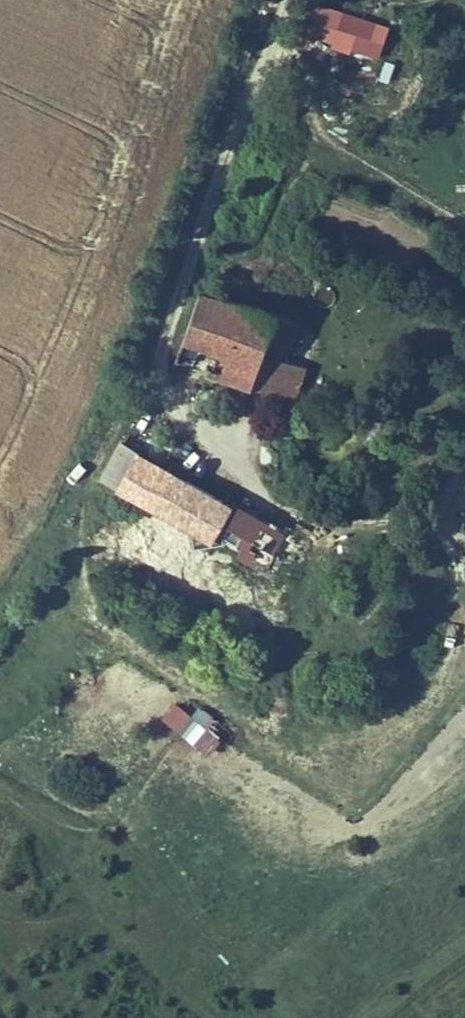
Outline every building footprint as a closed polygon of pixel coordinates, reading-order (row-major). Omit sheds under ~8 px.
[(194,298),(171,365),(262,399),(283,348),(289,333),(194,298)] [(283,348),(262,399),(283,406),(303,357),(283,348)] [(116,493),(201,540),(219,509),(132,463),(116,493)] [(201,540),(197,544),(255,573),(283,525),(225,497),(219,509),(201,540)] [(179,730),(209,753),(223,736),(193,712),(179,730)]
